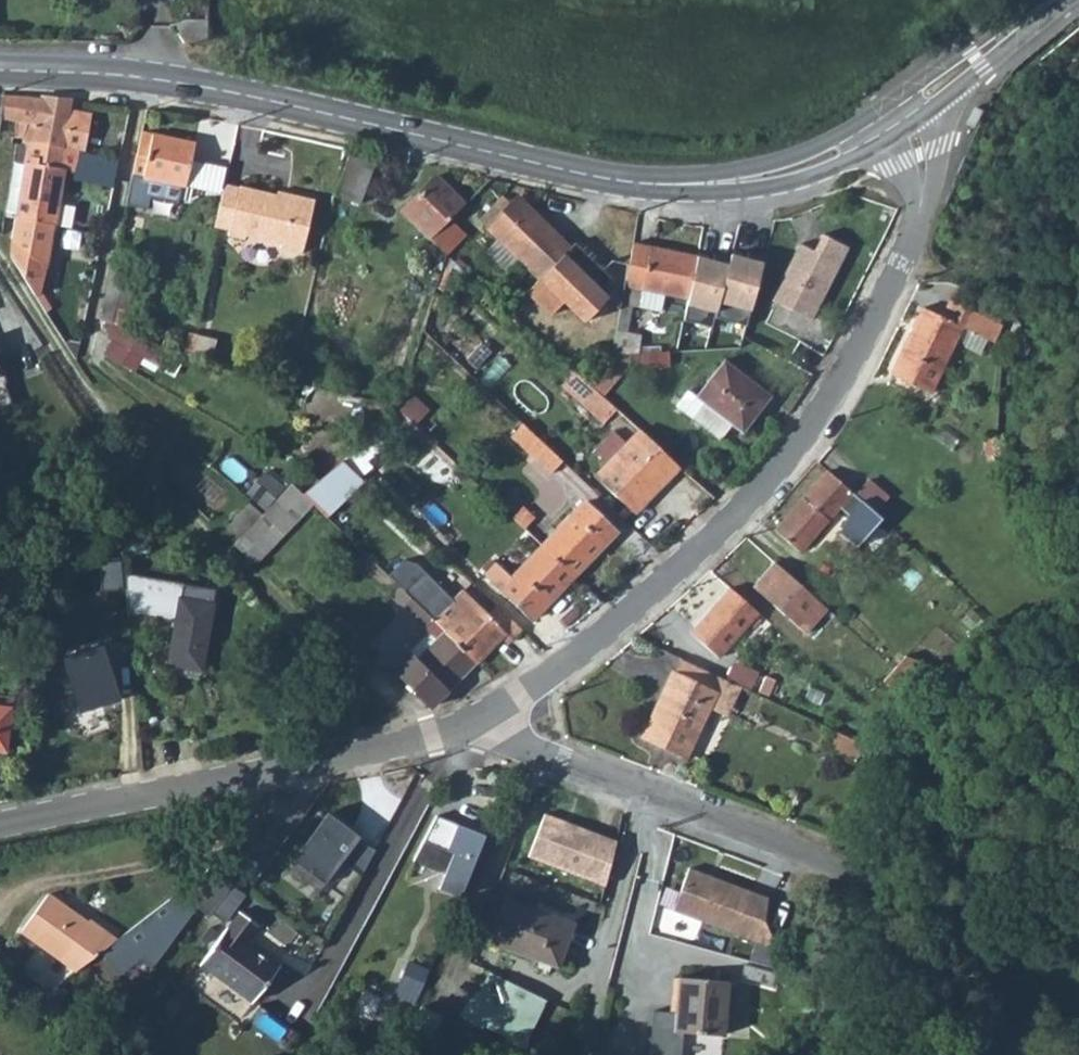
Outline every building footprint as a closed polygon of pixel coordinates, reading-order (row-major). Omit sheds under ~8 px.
[(0,86),(0,105),(8,107),(12,86),(0,86)] [(12,86),(8,107),(17,109),(15,118),(18,118),(56,128),(77,134),(85,101),(65,95),(67,86),(12,86)] [(136,117),(117,188),(138,193),(141,181),(169,187),(173,170),(178,171),(189,129),(136,117)] [(15,142),(2,196),(43,207),(55,151),(51,150),(56,128),(18,118),(12,141),(15,142)] [(406,190),(435,218),(462,191),(432,164),(406,190)] [(234,169),(219,165),(213,190),(228,193),(234,169)] [(300,234),(313,181),(290,175),(287,183),(277,180),(274,175),(235,166),(234,169),(228,193),(213,190),(209,207),(224,210),(223,216),(243,221),(244,217),(279,226),(279,229),(300,234)] [(290,175),(275,172),(274,175),(277,180),(287,183),(290,175)] [(498,181),(476,204),(536,263),(565,232),(513,182),(506,189),(498,181)] [(19,271),(34,244),(43,207),(2,196),(0,205),(0,243),(19,271)] [(244,217),(243,221),(279,229),(279,226),(244,217)] [(800,228),(773,285),(814,305),(849,231),(823,219),(814,235),(800,228)] [(571,226),(565,232),(536,263),(523,277),(547,300),(560,286),(581,307),(605,282),(615,293),(618,282),(625,247),(607,244),(599,253),(595,249),(588,257),(582,251),(590,244),(571,226)] [(625,247),(618,282),(661,290),(663,276),(685,280),(693,239),(629,227),(625,247)] [(734,249),(732,262),(722,300),(753,307),(765,258),(734,249)] [(701,253),(690,304),(719,310),(722,300),(732,262),(701,253)] [(929,307),(898,373),(938,391),(968,325),(999,339),(1007,322),(955,299),(948,315),(929,307)] [(160,344),(117,319),(101,348),(143,373),(160,344)] [(610,322),(606,342),(633,340),(655,339),(653,320),(610,322)] [(196,323),(193,338),(209,343),(212,327),(196,323)] [(606,342),(579,369),(595,383),(633,340),(606,342)] [(721,346),(698,377),(690,372),(679,387),(718,417),(730,402),(740,410),(763,377),(721,346)] [(12,390),(4,370),(6,369),(0,352),(0,394),(12,390)] [(607,418),(615,407),(587,386),(578,397),(607,418)] [(556,444),(516,407),(502,421),(541,458),(556,444)] [(631,418),(585,467),(624,505),(671,456),(631,418)] [(281,469),(262,485),(277,502),(296,486),(292,481),(281,469)] [(875,477),(864,485),(878,504),(888,497),(875,477)] [(858,499),(832,479),(787,538),(813,558),(846,514),(856,522),(849,542),(867,552),(889,522),(884,518),(858,499)] [(581,480),(538,526),(569,554),(612,509),(581,480)] [(249,495),(241,502),(257,520),(277,502),(262,485),(249,495)] [(258,522),(237,540),(233,544),(254,565),(310,503),(296,486),(277,502),(257,520),(258,522)] [(241,502),(218,520),(237,540),(258,522),(257,520),(241,502)] [(569,554),(538,526),(519,546),(499,529),(478,551),(529,596),(569,554)] [(877,558),(867,552),(849,542),(842,554),(870,570),(877,558)] [(418,568),(400,588),(473,660),(494,636),(501,629),(477,609),(459,591),(452,600),(418,568)] [(837,611),(781,568),(761,594),(818,637),(837,611)] [(184,585),(125,574),(129,615),(177,624),(169,666),(202,673),(214,606),(182,599),(184,585)] [(473,660),(400,588),(391,597),(426,630),(394,667),(430,703),(473,660)] [(767,620),(737,596),(699,642),(728,666),(767,620)] [(482,605),(477,609),(501,629),(494,636),(502,643),(516,628),(492,605),(486,609),(482,605)] [(102,643),(61,656),(80,712),(121,699),(102,643)] [(646,743),(693,764),(720,701),(714,698),(722,680),(689,664),(680,683),(674,680),(646,743)] [(6,753),(12,709),(0,708),(0,752),(6,753)] [(883,754),(854,740),(849,752),(878,766),(883,754)] [(329,809),(295,858),(328,881),(343,861),(363,874),(377,848),(360,838),(363,834),(329,809)] [(547,809),(530,855),(607,883),(618,838),(547,809)] [(457,898),(484,836),(440,817),(416,862),(443,874),(437,889),(457,898)] [(769,896),(690,865),(673,907),(756,940),(764,919),(769,896)] [(22,921),(76,966),(102,948),(118,936),(96,917),(90,918),(53,886),(22,921)] [(177,892),(118,936),(102,948),(122,972),(145,956),(155,964),(193,909),(177,892)] [(507,895),(490,940),(559,967),(567,947),(558,943),(567,920),(507,895)] [(238,912),(200,966),(254,1005),(281,966),(248,943),(259,927),(238,912)] [(526,1044),(548,996),(492,969),(480,986),(478,986),(461,1013),(526,1044)] [(685,976),(675,1027),(720,1035),(730,984),(685,976)] [(603,1054),(649,1054),(608,1041),(603,1054)]
